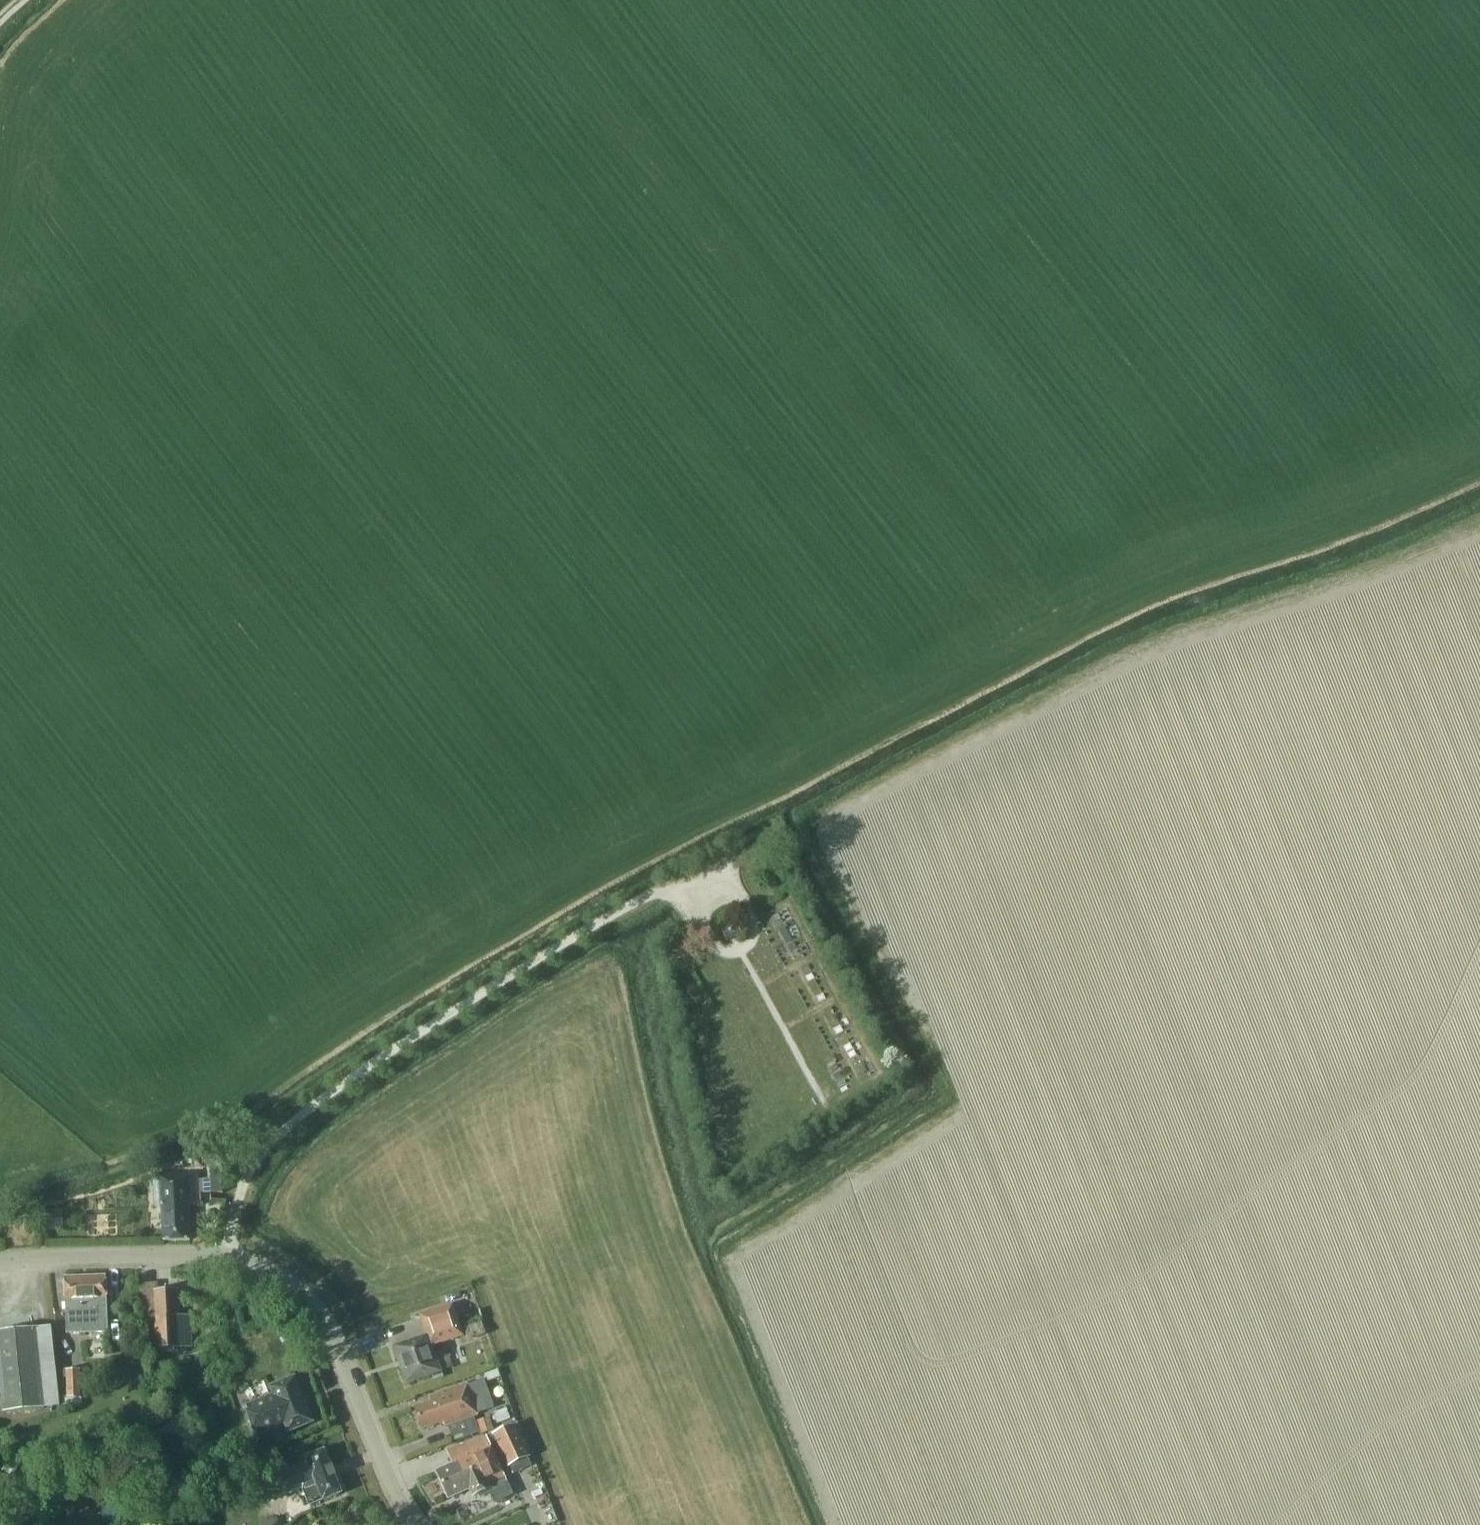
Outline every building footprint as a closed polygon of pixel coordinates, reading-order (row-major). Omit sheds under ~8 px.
[(741,934),(736,923),(721,931),(727,941),(741,934)] [(223,1193),(222,1172),(211,1173),(212,1194),(223,1193)] [(155,1207),(163,1207),(164,1241),(190,1240),(189,1206),(200,1206),(199,1173),(153,1175),(155,1207)] [(108,1332),(106,1276),(65,1278),(67,1333),(108,1332)] [(180,1322),(179,1290),(154,1291),(155,1323),(180,1322)] [(434,1351),(432,1345),(462,1335),(452,1306),(421,1316),(428,1336),(394,1347),(406,1383),(441,1371),(440,1371),(453,1366),(447,1347),(434,1351)] [(470,1337),(485,1333),(482,1321),(466,1326),(470,1337)] [(5,1411),(46,1407),(37,1328),(0,1332),(0,1361),(5,1411)] [(81,1397),(80,1370),(67,1370),(68,1397),(81,1397)] [(313,1422),(295,1377),(270,1387),(274,1395),(249,1405),(261,1434),(286,1424),(289,1432),(313,1422)] [(494,1405),(484,1379),(466,1385),(466,1384),(430,1397),(431,1402),(415,1408),(422,1429),(444,1421),(445,1426),(477,1414),(476,1412),(494,1405)] [(490,1414),(478,1418),(482,1430),(494,1426),(490,1414)] [(516,1467),(536,1459),(523,1424),(503,1432),(516,1467)] [(506,1479),(498,1460),(487,1437),(446,1451),(453,1465),(437,1472),(449,1498),(470,1489),(473,1496),(489,1488),(488,1487),(506,1479)] [(0,1455),(0,1468),(14,1474),(22,1457),(3,1448),(0,1455)] [(331,1467),(324,1450),(306,1458),(307,1461),(277,1473),(286,1494),(303,1488),(310,1505),(323,1499),(323,1500),(341,1493),(335,1477),(336,1476),(332,1466),(331,1467)]
